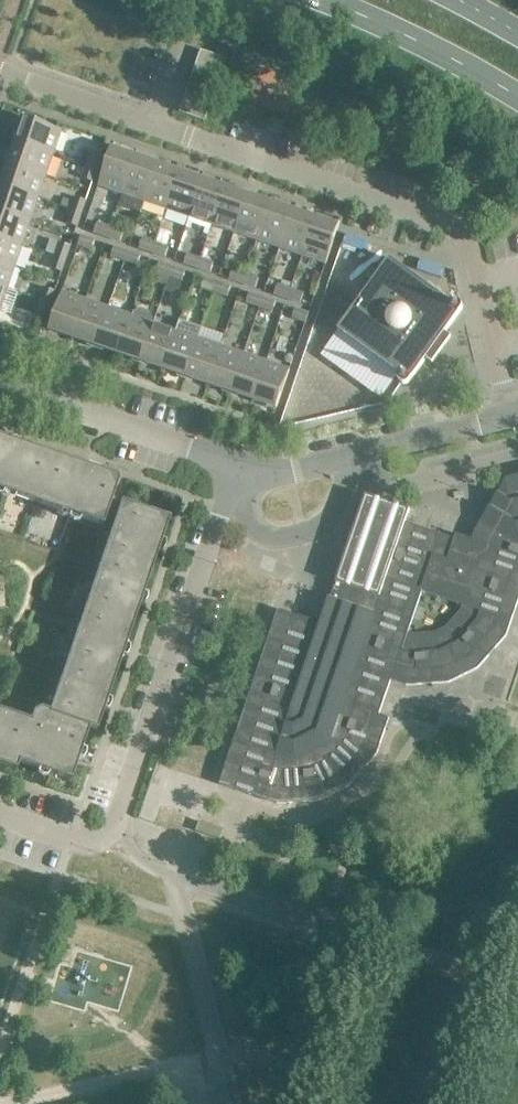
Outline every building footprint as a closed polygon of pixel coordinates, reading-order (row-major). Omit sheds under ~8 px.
[(226,58),(201,49),(196,62),(221,71),(226,58)] [(221,71),(196,62),(192,75),(217,83),(221,71)] [(217,83),(192,75),(188,87),(213,95),(217,83)] [(213,95),(188,87),(184,99),(209,108),(213,95)] [(209,108),(184,99),(179,112),(205,121),(209,108)] [(62,130),(24,117),(15,141),(54,154),(62,130)] [(54,154),(15,141),(8,163),(46,176),(54,154)] [(135,155),(112,147),(98,185),(122,194),(135,155)] [(102,155),(92,152),(87,165),(97,169),(102,155)] [(158,163),(135,155),(122,194),(145,201),(158,163)] [(46,176),(8,163),(0,186),(38,199),(46,176)] [(180,171),(158,163),(145,201),(167,209),(180,171)] [(97,169),(87,165),(83,178),(93,182),(97,169)] [(203,178),(180,171),(167,209),(190,217),(203,178)] [(225,186),(203,178),(190,217),(212,224),(225,186)] [(0,186),(0,211),(31,221),(38,199),(0,186)] [(248,194),(225,186),(212,224),(235,232),(248,194)] [(270,201),(248,194),(235,232),(257,240),(270,201)] [(86,201),(77,197),(72,210),(82,214),(86,201)] [(293,209),(270,201),(257,240),(280,248),(293,209)] [(315,217),(293,209),(280,248),(302,255),(315,217)] [(82,214),(72,210),(68,223),(77,227),(82,214)] [(0,211),(0,236),(23,244),(31,221),(0,211)] [(339,225),(315,217),(302,255),(326,263),(339,225)] [(110,227),(97,223),(94,233),(107,237),(110,227)] [(124,232),(110,227),(107,237),(120,242),(124,232)] [(159,234),(156,241),(165,244),(167,237),(159,234)] [(95,240),(81,235),(78,245),(92,250),(95,240)] [(0,236),(0,261),(15,266),(23,244),(0,236)] [(156,243),(142,238),(139,248),(152,253),(156,243)] [(71,246),(61,242),(57,255),(66,259),(71,246)] [(169,247),(156,243),(152,253),(165,257),(169,247)] [(128,251),(114,247),(111,256),(124,261),(128,251)] [(141,256),(128,251),(124,261),(137,265),(141,256)] [(201,258),(188,254),(184,263),(197,268),(201,258)] [(66,259),(57,255),(52,268),(62,272),(66,259)] [(214,263),(201,258),(197,268),(210,272),(214,263)] [(338,330),(320,355),(377,396),(396,371),(399,374),(399,375),(398,375),(398,376),(398,377),(398,378),(398,379),(398,380),(399,380),(399,381),(399,382),(400,382),(400,383),(401,383),(402,384),(403,384),(404,384),(405,384),(406,384),(407,384),(408,384),(408,383),(409,383),(409,382),(410,382),(462,310),(462,309),(462,308),(463,308),(463,307),(463,306),(463,305),(462,304),(462,303),(462,302),(461,302),(461,301),(460,301),(460,300),(459,300),(458,300),(457,300),(456,300),(455,300),(454,300),(453,300),(453,301),(452,301),(452,302),(451,302),(443,296),(390,258),(338,330)] [(0,261),(0,286),(8,289),(15,266),(0,261)] [(173,267),(160,262),(156,272),(169,276),(173,267)] [(186,271),(173,267),(169,276),(182,281),(186,271)] [(246,274),(233,269),(229,279),(242,283),(246,274)] [(259,278),(246,274),(242,283),(255,288),(259,278)] [(218,282),(205,278),(201,287),(214,292),(218,282)] [(231,286),(218,282),(214,292),(227,296),(231,286)] [(291,289),(278,285),(274,294),(287,299),(291,289)] [(55,291),(46,287),(41,300),(51,304),(55,291)] [(304,294),(291,289),(287,299),(301,303),(304,294)] [(86,299),(62,291),(49,330),(73,338),(86,299)] [(263,297),(250,293),(246,303),(259,307),(263,297)] [(276,302),(263,297),(259,307),(273,312),(276,302)] [(109,307),(86,299),(73,338),(95,345),(109,307)] [(51,304),(41,300),(37,314),(46,317),(51,304)] [(131,315),(109,307),(95,345),(118,353),(131,315)] [(309,313),(295,309),(292,318),(306,323),(309,313)] [(154,322),(131,315),(118,353),(140,361),(154,322)] [(180,319),(176,330),(163,369),(185,376),(199,338),(202,327),(180,319)] [(176,330),(154,322),(140,361),(163,369),(176,330)] [(221,346),(199,338),(185,376),(208,384),(221,346)] [(244,353),(221,346),(208,384),(230,392),(244,353)] [(266,361),(244,353),(230,392),(253,399),(266,361)] [(290,369),(266,361),(253,399),(276,407),(290,369)] [(5,491),(7,485),(17,489),(15,495),(36,502),(53,454),(20,443),(21,441),(19,441),(19,442),(9,439),(9,437),(8,437),(7,438),(0,436),(0,490),(5,491)] [(85,465),(53,454),(36,502),(57,510),(59,503),(69,507),(67,513),(102,525),(119,476),(98,469),(98,467),(97,467),(96,469),(86,465),(87,464),(86,463),(85,465)] [(478,668),(482,664),(506,636),(517,602),(517,476),(506,479),(481,521),(492,528),(486,536),(484,543),(456,533),(454,538),(406,522),(410,509),(366,494),(362,504),(331,597),(329,597),(320,623),(401,650),(391,680),(406,686),(449,682),(478,668)] [(169,517),(120,501),(102,554),(150,571),(160,541),(169,517)] [(150,571),(102,554),(84,607),(132,624),(150,571)] [(132,624),(84,607),(66,660),(114,676),(132,624)] [(401,650),(320,623),(278,609),(252,687),(219,784),(277,804),(320,801),(349,786),(377,754),(389,718),(379,714),(391,680),(401,650)] [(66,660),(48,711),(48,713),(88,727),(96,730),(114,676),(66,660)] [(33,711),(30,720),(32,721),(18,762),(70,779),(88,727),(48,713),(48,711),(40,708),(33,711)] [(30,720),(0,710),(0,764),(16,769),(18,762),(32,721),(30,720)]
